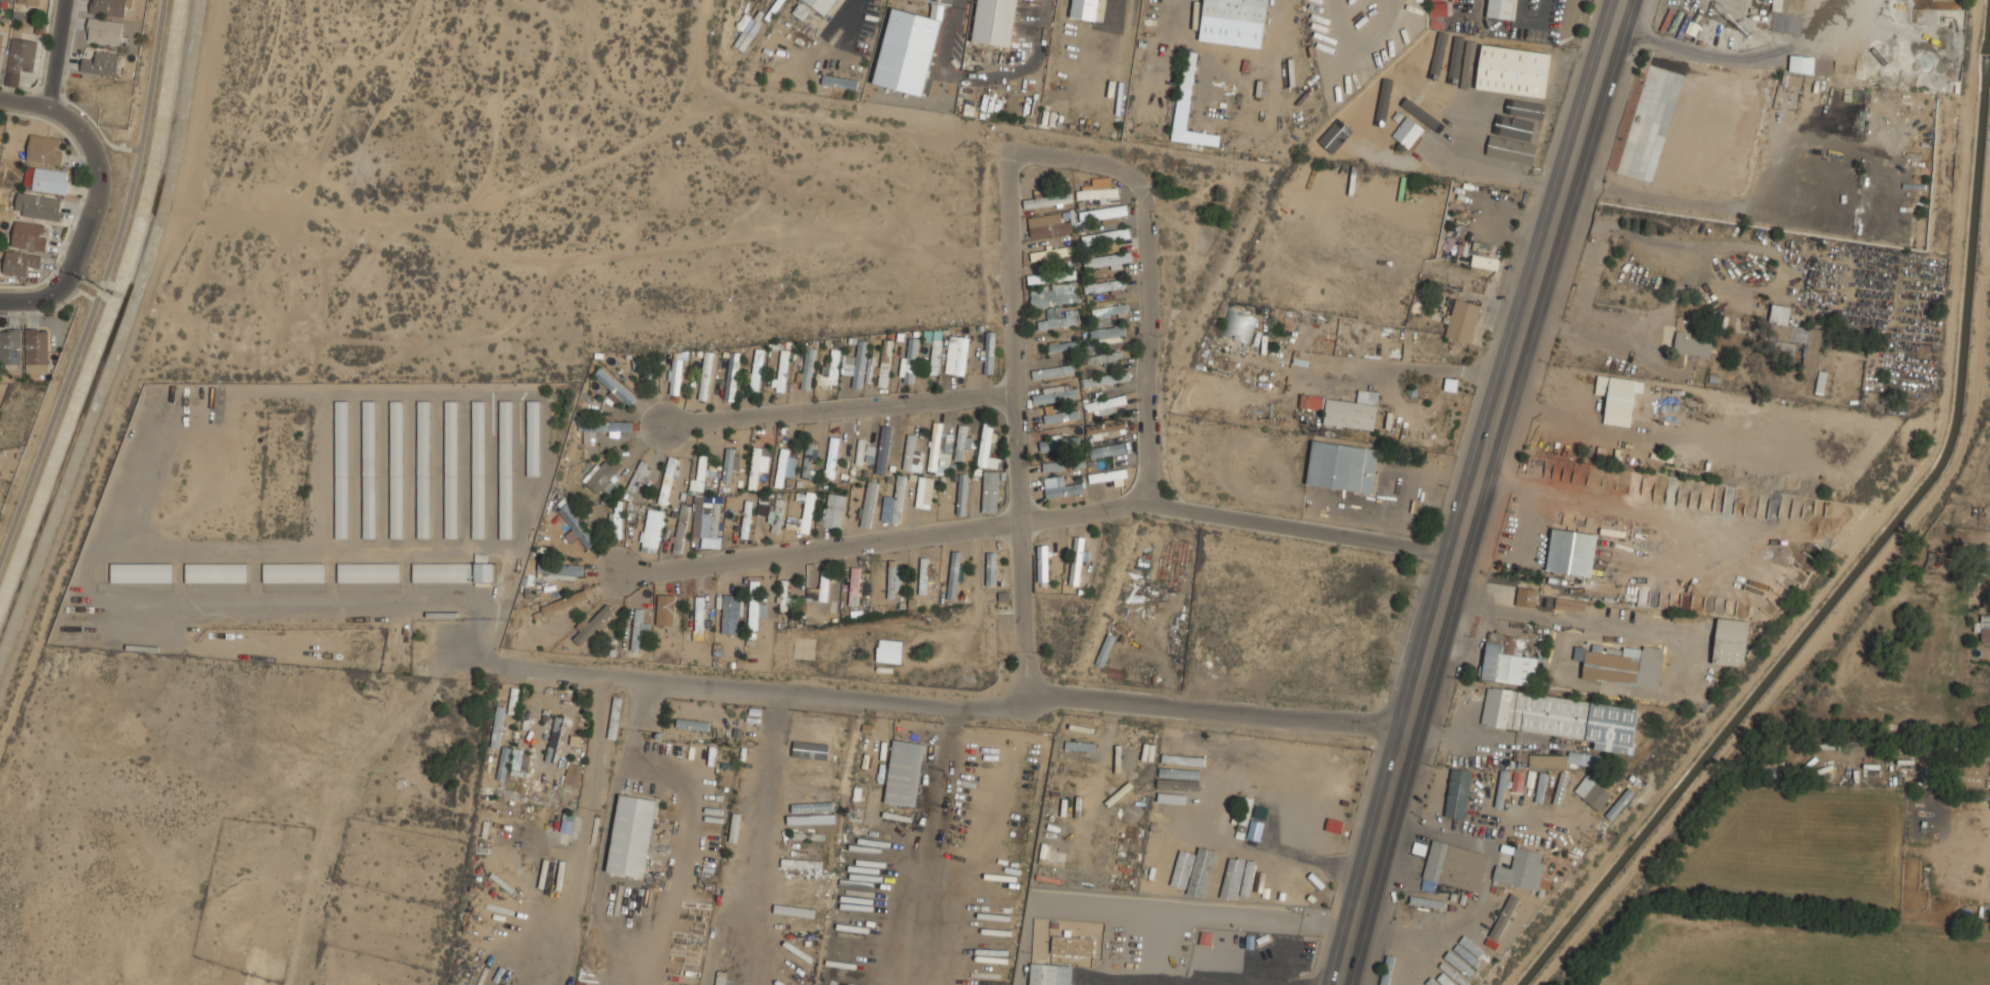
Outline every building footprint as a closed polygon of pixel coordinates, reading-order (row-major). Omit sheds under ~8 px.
[(0,1),(0,7),(10,9),(11,0),(0,0),(0,1)] [(126,0),(92,0),(90,13),(124,17),(126,0)] [(803,21),(812,8),(801,0),(800,0),(791,13),(803,21)] [(827,17),(839,0),(802,0),(827,17)] [(972,42),(1013,47),(1019,0),(977,0),(972,42)] [(1096,21),(1098,0),(1072,0),(1070,17),(1096,21)] [(1267,0),(1204,0),(1202,16),(1265,23),(1267,0)] [(1444,15),(1444,0),(1429,0),(1429,15),(1444,15)] [(1515,18),(1515,0),(1489,0),(1489,18),(1515,18)] [(1771,10),(1781,11),(1782,0),(1772,0),(1771,10)] [(119,45),(122,22),(88,17),(85,39),(119,45)] [(32,76),(36,41),(11,37),(6,72),(32,76)] [(1545,97),(1550,52),(1481,44),(1476,89),(1545,97)] [(93,61),(82,59),(80,70),(114,77),(119,54),(95,50),(93,61)] [(1172,140),(1218,146),(1220,134),(1187,130),(1196,51),(1183,50),(1172,140)] [(1788,72),(1813,73),(1814,56),(1789,55),(1788,72)] [(821,86),(857,90),(858,78),(822,75),(821,86)] [(1424,129),(1407,115),(1391,135),(1408,149),(1424,129)] [(26,160),(60,165),(64,139),(30,134),(26,160)] [(68,171),(27,165),(23,188),(65,194),(68,171)] [(1077,186),(1077,198),(1118,198),(1118,186),(1077,186)] [(1023,198),(1024,209),(1071,202),(1070,191),(1023,198)] [(59,221),(62,199),(17,192),(14,215),(59,221)] [(1080,220),(1127,215),(1126,206),(1079,210),(1080,220)] [(1062,222),(1071,220),(1071,223),(1075,223),(1073,210),(1060,212),(1062,222)] [(44,252),(49,226),(15,219),(10,245),(44,252)] [(1072,232),(1071,222),(1029,225),(1030,236),(1072,232)] [(1130,238),(1129,228),(1081,234),(1083,245),(1130,238)] [(1031,260),(1073,255),(1072,246),(1030,251),(1031,260)] [(40,254),(5,250),(2,273),(26,276),(27,266),(39,268),(40,254)] [(1132,261),(1130,251),(1083,258),(1085,268),(1132,261)] [(1488,267),(1488,254),(1471,254),(1471,267),(1488,267)] [(1076,277),(1075,267),(1027,275),(1028,285),(1076,277)] [(1084,283),(1084,293),(1126,289),(1125,279),(1084,283)] [(1029,288),(1031,308),(1079,302),(1076,282),(1029,288)] [(1471,344),(1481,305),(1455,298),(1445,337),(1471,344)] [(1091,309),(1093,320),(1105,318),(1104,317),(1128,313),(1126,303),(1091,309)] [(1818,370),(1824,330),(1788,324),(1791,306),(1772,303),(1767,338),(1805,344),(1800,374),(1817,376),(1815,393),(1824,394),(1827,371),(1818,370)] [(1257,315),(1229,305),(1220,333),(1247,343),(1257,315)] [(1047,311),(1048,320),(1037,321),(1038,329),(1080,324),(1078,310),(1058,312),(1058,310),(1047,311)] [(1090,329),(1091,343),(1126,339),(1125,325),(1090,329)] [(19,364),(19,328),(0,328),(0,364),(19,364)] [(25,328),(25,373),(47,373),(47,328),(25,328)] [(931,343),(930,374),(941,374),(942,331),(924,330),(924,343),(931,343)] [(994,332),(985,332),(985,373),(994,373),(994,332)] [(1712,333),(1674,333),(1674,355),(1712,355),(1712,333)] [(964,376),(970,338),(950,335),(945,373),(964,376)] [(916,383),(916,338),(905,338),(905,383),(916,383)] [(878,386),(888,387),(893,340),(883,339),(878,386)] [(845,357),(843,374),(853,375),(852,387),(863,388),(867,341),(858,340),(856,358),(845,357)] [(1046,351),(1076,349),(1076,341),(1046,343),(1046,351)] [(809,390),(816,349),(805,347),(798,388),(809,390)] [(749,395),(758,396),(764,349),(755,348),(749,395)] [(817,373),(815,386),(836,388),(841,350),(829,348),(825,374),(817,373)] [(786,392),(789,350),(780,349),(776,391),(786,392)] [(1122,360),(1119,349),(1087,357),(1090,369),(1122,360)] [(713,352),(704,351),(699,399),(708,400),(713,352)] [(734,401),(740,353),(729,352),(724,400),(734,401)] [(874,370),(876,356),(868,355),(865,383),(872,384),(873,370),(874,370)] [(680,359),(670,359),(670,395),(680,395),(680,359)] [(592,377),(630,407),(638,398),(600,367),(592,377)] [(656,368),(648,368),(648,388),(656,388),(656,368)] [(1130,380),(1129,370),(1082,378),(1083,387),(1130,380)] [(1596,394),(1606,395),(1603,423),(1631,426),(1636,379),(1598,375),(1596,394)] [(1079,398),(1077,384),(1031,390),(1033,404),(1079,398)] [(1374,430),(1379,391),(1358,389),(1357,400),(1300,393),(1298,408),(1325,411),(1323,424),(1374,430)] [(1085,402),(1088,415),(1128,407),(1125,394),(1085,402)] [(347,400),(335,400),(335,538),(347,538),(347,400)] [(375,400),(361,400),(361,538),(375,538),(375,400)] [(389,400),(389,538),(403,538),(403,400),(389,400)] [(430,400),(416,400),(416,538),(430,538),(430,400)] [(457,400),(444,400),(444,538),(457,538),(457,400)] [(471,538),(485,538),(485,400),(472,400),(471,538)] [(498,538),(512,538),(512,400),(499,400),(498,538)] [(540,400),(526,400),(526,476),(540,476),(540,400)] [(1042,408),(1044,423),(1079,420),(1078,409),(1058,411),(1058,406),(1042,408)] [(1126,430),(1123,418),(1085,426),(1088,438),(1126,430)] [(970,421),(959,419),(951,464),(963,466),(970,421)] [(994,421),(984,419),(977,466),(987,467),(994,421)] [(583,444),(596,444),(596,432),(631,432),(631,421),(583,421),(583,444)] [(942,423),(933,422),(927,472),(948,475),(951,448),(939,447),(942,423)] [(892,426),(882,425),(874,473),(884,474),(892,426)] [(917,434),(906,433),(903,469),(913,470),(917,434)] [(1040,451),(1081,446),(1079,435),(1038,439),(1040,451)] [(838,437),(828,436),(825,477),(835,477),(838,437)] [(870,440),(859,438),(854,463),(865,465),(870,440)] [(1306,485),(1373,493),(1378,448),(1311,440),(1306,485)] [(802,478),(819,479),(819,468),(812,468),(813,444),(804,443),(802,478)] [(1125,453),(1124,444),(1089,447),(1090,457),(1125,453)] [(738,449),(727,447),(721,480),(732,482),(738,449)] [(770,448),(752,447),(748,488),(757,489),(758,471),(768,472),(770,448)] [(776,485),(782,486),(782,476),(795,477),(797,449),(779,448),(776,485)] [(720,470),(705,469),(707,456),(699,455),(696,480),(690,479),(689,490),(702,491),(704,478),(719,480),(720,470)] [(1085,465),(1083,455),(1041,464),(1043,474),(1085,465)] [(658,504),(667,506),(676,458),(667,456),(658,504)] [(626,489),(634,493),(648,463),(640,459),(626,489)] [(597,494),(603,488),(610,496),(624,483),(616,474),(622,468),(615,460),(610,465),(605,460),(583,479),(597,494)] [(1089,481),(1127,478),(1127,469),(1088,472),(1089,481)] [(982,512),(998,512),(998,471),(982,471),(982,512)] [(957,515),(968,515),(968,473),(957,473),(957,515)] [(907,476),(897,474),(894,496),(884,494),(881,522),(900,524),(907,476)] [(931,509),(935,478),(919,476),(915,507),(931,509)] [(1063,476),(1043,478),(1046,498),(1083,493),(1082,482),(1064,484),(1063,476)] [(872,527),(876,484),(866,483),(862,526),(872,527)] [(786,529),(810,533),(815,493),(806,491),(802,519),(788,517),(786,529)] [(759,503),(777,504),(778,493),(768,493),(768,497),(759,497),(759,503)] [(845,494),(827,493),(824,527),(842,528),(845,494)] [(754,501),(745,499),(739,537),(748,538),(754,501)] [(769,499),(769,532),(782,532),(782,499),(769,499)] [(622,537),(622,501),(613,501),(613,537),(622,537)] [(720,537),(720,502),(710,502),(710,537),(720,537)] [(596,541),(567,504),(559,510),(573,528),(565,534),(571,542),(579,537),(588,548),(596,541)] [(690,506),(681,504),(670,551),(679,553),(690,506)] [(657,553),(664,511),(646,508),(640,550),(657,553)] [(1591,577),(1597,534),(1552,528),(1546,571),(1591,577)] [(1085,537),(1074,536),(1070,585),(1080,586),(1085,537)] [(1038,582),(1047,582),(1047,545),(1038,545),(1038,582)] [(963,583),(967,552),(952,550),(947,599),(957,600),(959,583),(963,583)] [(996,552),(987,552),(987,585),(996,585),(996,552)] [(474,563),(412,562),(412,583),(493,583),(494,562),(485,562),(485,554),(474,554),(474,563)] [(919,594),(928,594),(928,557),(919,557),(919,594)] [(887,597),(897,597),(897,560),(887,560),(887,597)] [(172,562),(110,562),(110,583),(172,583),(172,562)] [(400,562),(337,562),(337,583),(400,583),(400,562)] [(582,563),(537,562),(537,579),(582,580),(582,563)] [(184,583),(246,583),(246,563),(184,563),(184,583)] [(324,583),(324,563),(262,563),(262,583),(324,583)] [(850,606),(859,606),(859,567),(850,567),(850,606)] [(828,572),(819,572),(819,618),(828,618),(828,572)] [(797,573),(779,573),(779,622),(797,622),(797,573)] [(749,629),(757,629),(757,617),(767,617),(767,604),(759,604),(759,581),(749,581),(749,629)] [(1542,591),(1575,595),(1576,587),(1543,584),(1542,591)] [(589,597),(585,588),(540,608),(544,617),(589,597)] [(1536,608),(1538,590),(1518,588),(1516,606),(1536,608)] [(656,625),(676,625),(676,594),(656,594),(656,625)] [(723,633),(742,633),(742,595),(723,595),(723,633)] [(686,632),(706,632),(706,596),(686,596),(686,632)] [(1585,603),(1557,596),(1554,607),(1583,613),(1585,603)] [(578,632),(572,638),(580,646),(614,611),(606,604),(591,620),(587,616),(575,628),(578,632)] [(631,651),(641,651),(643,609),(634,608),(631,651)] [(1989,641),(1989,614),(1980,614),(1980,641),(1989,641)] [(1712,663),(1743,667),(1749,621),(1718,617),(1712,663)] [(1524,636),(1488,631),(1482,679),(1535,686),(1538,658),(1522,656),(1524,636)] [(903,662),(903,639),(877,639),(877,662),(903,662)] [(1581,679),(1659,689),(1664,650),(1593,640),(1592,649),(1575,646),(1573,659),(1583,661),(1581,679)] [(1639,707),(1486,687),(1481,726),(1594,740),(1593,749),(1633,754),(1639,707)] [(497,744),(503,714),(495,713),(490,742),(497,744)] [(546,761),(555,763),(563,717),(553,715),(546,761)] [(708,722),(677,717),(675,727),(706,732),(708,722)] [(832,726),(793,725),(793,743),(831,744),(832,726)] [(805,757),(844,758),(845,736),(798,735),(798,745),(805,745),(805,757)] [(892,738),(884,803),(918,807),(926,742),(892,738)] [(506,778),(510,748),(502,747),(498,778),(506,778)] [(1149,823),(1182,829),(1186,809),(1200,812),(1206,778),(1192,775),(1195,755),(1162,750),(1149,823)] [(1530,754),(1529,767),(1567,768),(1567,764),(1599,764),(1599,753),(1569,753),(1569,755),(1530,754)] [(577,786),(584,766),(569,761),(563,782),(577,786)] [(1986,789),(1985,763),(1961,764),(1962,789),(1986,789)] [(1491,773),(1452,767),(1444,816),(1464,820),(1466,811),(1484,814),(1491,773)] [(1535,802),(1543,803),(1547,773),(1539,772),(1535,802)] [(1570,774),(1562,772),(1552,802),(1560,805),(1570,774)] [(1520,810),(1523,773),(1516,773),(1513,809),(1520,810)] [(1582,781),(1578,779),(1571,793),(1602,810),(1613,790),(1585,775),(1582,781)] [(1633,791),(1626,787),(1607,817),(1614,821),(1633,791)] [(830,808),(831,791),(788,790),(788,807),(830,808)] [(657,798),(618,793),(607,872),(645,878),(657,798)] [(825,811),(787,805),(785,825),(822,831),(825,811)] [(1489,853),(1432,839),(1423,879),(1480,893),(1489,853)] [(822,869),(823,858),(830,859),(831,848),(783,843),(782,854),(783,854),(782,865),(822,869)] [(1200,848),(1190,846),(1190,847),(1179,845),(1169,892),(1191,896),(1200,848)] [(1496,863),(1492,881),(1537,892),(1547,853),(1516,846),(1511,867),(1496,863)] [(1218,898),(1225,852),(1215,851),(1208,897),(1218,898)] [(1234,893),(1254,897),(1262,863),(1242,858),(1234,893)] [(1325,877),(1308,875),(1304,904),(1322,906),(1325,877)] [(1519,897),(1509,893),(1489,937),(1499,941),(1519,897)] [(816,931),(816,920),(777,919),(777,930),(816,931)] [(1093,956),(1094,936),(1052,935),(1051,955),(1093,956)] [(1450,947),(1480,975),(1486,968),(1456,941),(1450,947)] [(1475,970),(1447,951),(1442,959),(1470,977),(1475,970)] [(1442,984),(1471,984),(1472,984),(1442,961),(1430,975),(1442,984)] [(1073,974),(1080,974),(1080,965),(1030,964),(1029,984),(1073,984),(1073,974)]
